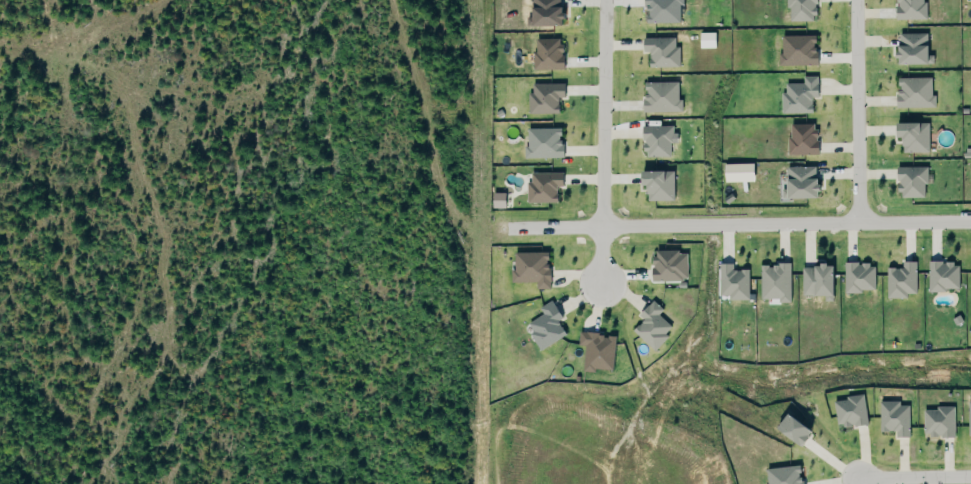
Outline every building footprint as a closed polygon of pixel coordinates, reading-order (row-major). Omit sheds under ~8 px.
[(529,25),(561,26),(561,0),(530,0),(529,25)] [(679,5),(684,5),(684,0),(645,0),(645,23),(680,22),(679,5)] [(816,0),(788,0),(788,21),(816,21),(816,0)] [(897,20),(926,19),(926,0),(897,0),(897,20)] [(699,32),(700,48),(717,48),(717,32),(699,32)] [(927,56),(928,34),(898,33),(897,64),(934,65),(934,56),(927,56)] [(778,66),(816,65),(816,35),(782,35),(782,53),(778,53),(778,66)] [(676,37),(642,38),(643,52),(649,51),(649,68),(680,67),(680,46),(676,46),(676,37)] [(562,70),(563,39),(535,39),(534,69),(562,70)] [(818,97),(817,76),(803,77),(803,84),(785,84),(786,93),(782,93),(782,113),(812,113),(812,97),(818,97)] [(932,78),(897,78),(897,108),(936,107),(936,96),(932,96),(932,78)] [(678,82),(644,82),(644,112),(683,112),(682,100),(679,100),(678,82)] [(529,114),(559,113),(558,97),(565,97),(564,83),(532,84),(532,93),(528,93),(529,114)] [(902,153),(929,152),(929,122),(895,123),(895,137),(901,137),(902,153)] [(816,155),(817,124),(789,124),(789,154),(816,155)] [(672,126),(643,126),(643,157),(672,157),(672,126)] [(561,128),(527,129),(528,147),(524,147),(525,159),(563,158),(561,128)] [(725,182),(753,182),(753,164),(724,164),(725,182)] [(816,166),(786,167),(786,191),(782,191),(782,199),(817,198),(816,166)] [(927,197),(926,166),(898,167),(898,198),(927,197)] [(674,171),(640,171),(639,185),(646,185),(646,201),(673,201),(674,171)] [(531,172),(531,182),(527,182),(527,202),(557,203),(558,187),(563,187),(563,172),(531,172)] [(492,207),(505,208),(505,193),(492,193),(492,207)] [(687,251),(652,251),(652,281),(688,280),(687,251)] [(549,252),(514,253),(514,270),(511,270),(511,283),(537,282),(537,289),(550,289),(549,252)] [(917,294),(916,261),(902,262),(902,268),(886,268),(887,298),(908,298),(908,294),(917,294)] [(960,263),(928,262),(928,290),(959,290),(960,263)] [(845,292),(875,291),(875,263),(844,264),(845,292)] [(749,300),(749,270),(733,270),(733,264),(718,264),(719,296),(728,296),(728,300),(749,300)] [(761,301),(791,301),(791,265),(761,265),(761,301)] [(832,266),(802,266),(803,296),(833,296),(832,266)] [(543,314),(528,323),(533,331),(529,334),(540,351),(566,335),(557,321),(563,318),(552,300),(539,308),(543,314)] [(674,329),(659,315),(663,310),(653,300),(639,315),(643,319),(633,331),(654,350),(674,329)] [(585,346),(583,372),(594,373),(595,369),(612,371),(616,336),(580,332),(578,346),(585,346)] [(834,400),(837,427),(867,424),(864,397),(834,400)] [(879,432),(895,432),(895,437),(910,437),(910,405),(900,405),(901,402),(880,401),(879,432)] [(924,408),(924,437),(955,436),(954,408),(924,408)] [(801,446),(810,430),(785,415),(775,431),(801,446)] [(801,465),(766,469),(767,483),(803,483),(801,465)]
